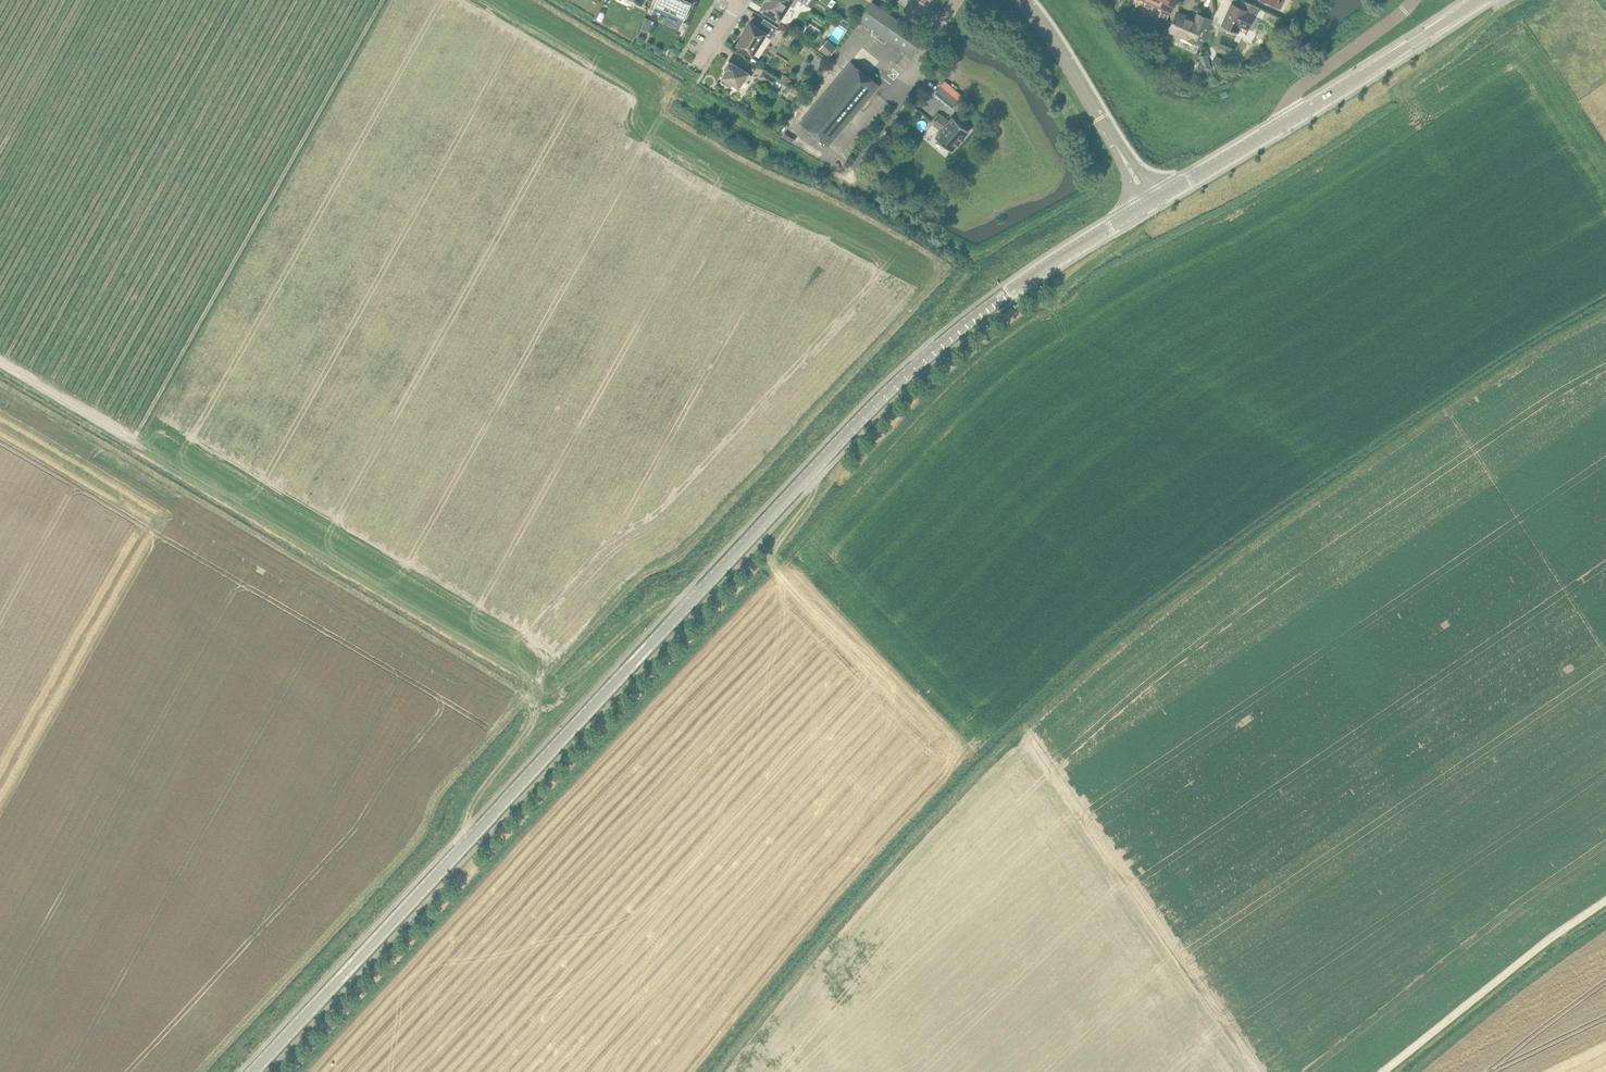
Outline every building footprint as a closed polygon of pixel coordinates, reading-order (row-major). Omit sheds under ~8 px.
[(653,9),(668,15),(665,21),(680,28),(692,2),(691,2),(686,0),(657,0),(653,9)] [(763,8),(779,19),(789,3),(794,6),(798,0),(768,0),(763,8)] [(1162,8),(1161,10),(1170,13),(1176,0),(1146,0),(1162,8)] [(913,56),(926,38),(916,32),(872,1),(860,19),(904,50),(913,56)] [(1232,3),(1222,25),(1239,32),(1241,25),(1249,29),(1255,13),(1258,7),(1248,3),(1245,9),(1232,3)] [(1195,20),(1193,19),(1177,12),(1173,22),(1169,30),(1201,44),(1211,20),(1198,14),(1195,20)] [(648,31),(653,21),(647,17),(641,28),(648,31)] [(771,39),(778,27),(764,18),(758,27),(751,22),(737,45),(753,55),(765,35),(771,39)] [(830,43),(823,50),(829,56),(836,49),(830,43)] [(1218,66),(1223,60),(1217,55),(1212,61),(1218,66)] [(731,63),(729,62),(725,68),(727,69),(723,77),(724,77),(721,81),(729,86),(731,82),(739,87),(749,73),(732,62),(731,63)] [(858,110),(874,91),(879,85),(852,62),(845,71),(801,123),(820,138),(828,145),(858,110)] [(774,86),(778,79),(763,70),(759,76),(774,86)] [(785,85),(790,78),(784,75),(780,82),(785,85)] [(953,108),(960,100),(963,97),(944,82),(935,93),(953,108)] [(950,120),(942,113),(932,124),(940,131),(935,137),(952,151),(969,131),(953,117),(950,120)] [(934,198),(938,187),(928,184),(924,196),(934,198)]
